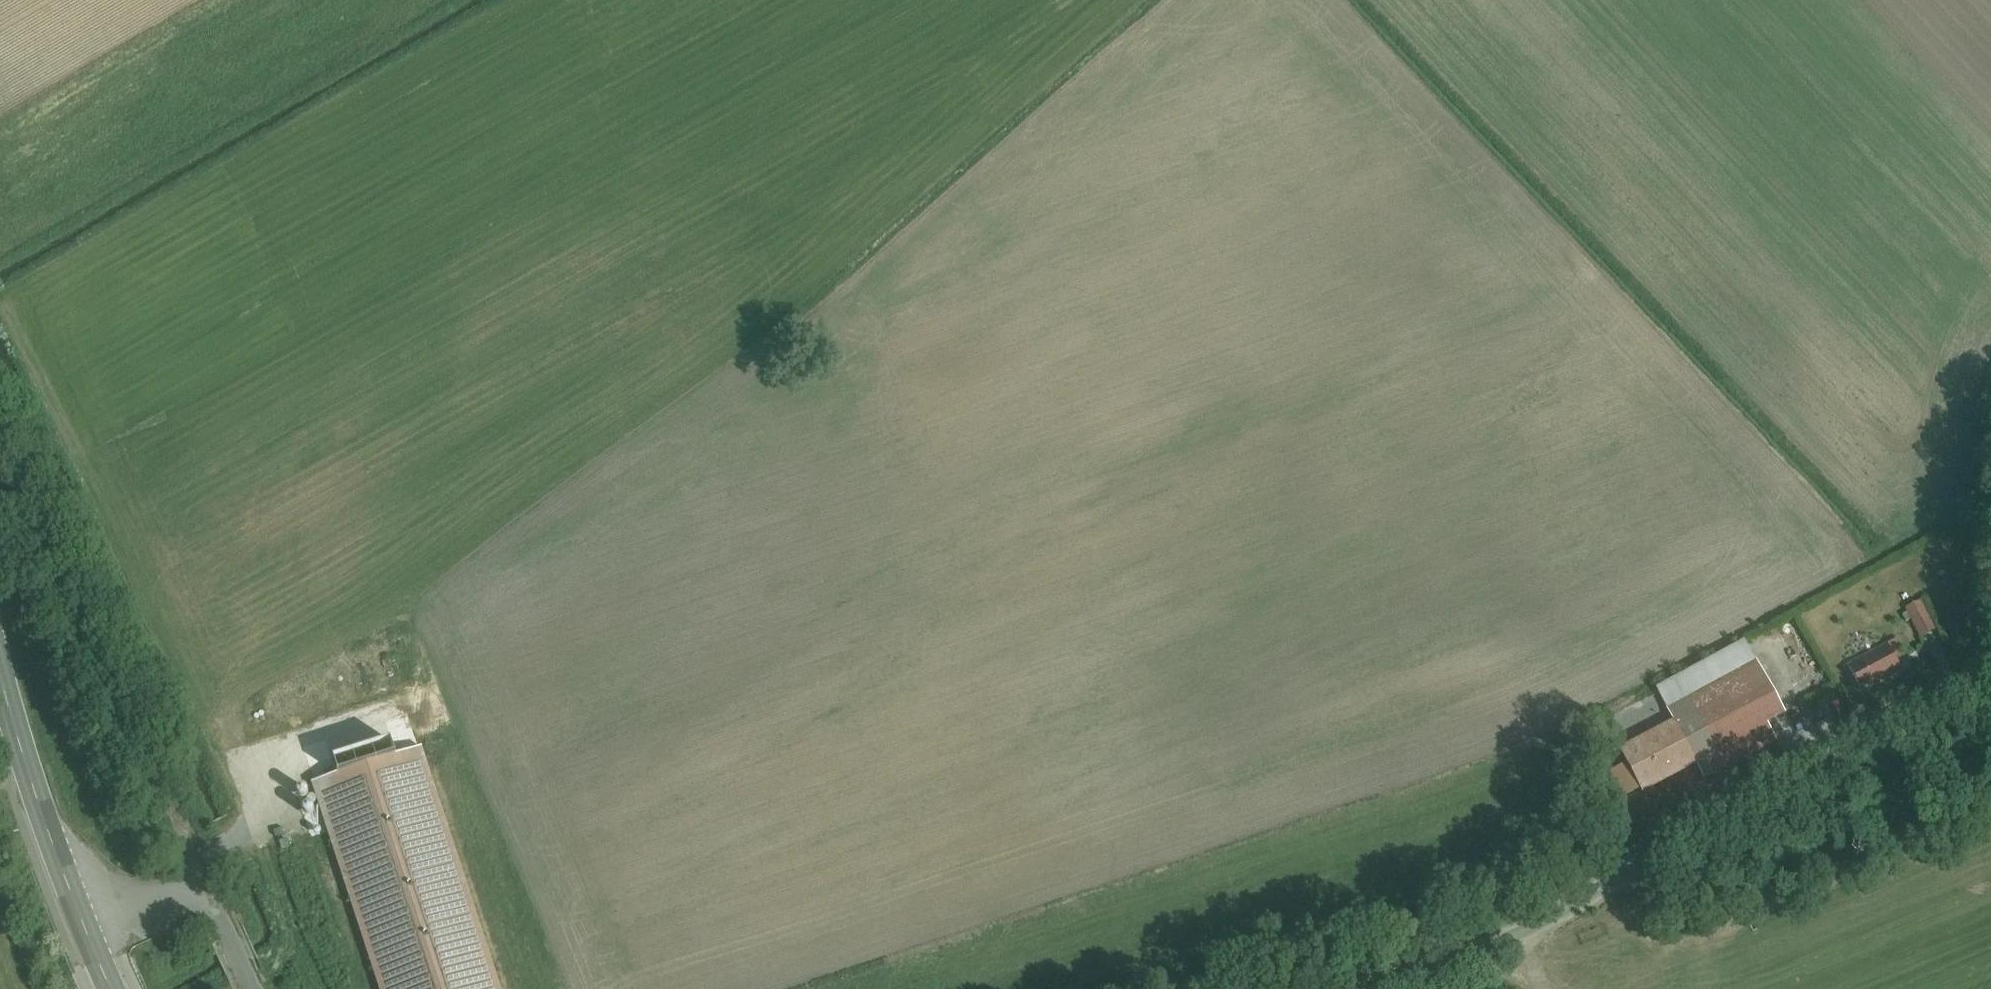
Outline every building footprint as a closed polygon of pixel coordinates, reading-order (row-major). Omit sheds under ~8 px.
[(1923,599),(1906,609),(1922,637),(1939,627),(1923,599)] [(1745,664),(1730,636),(1639,689),(1662,729),(1627,750),(1646,784),(1691,758),(1705,782),(1780,738),(1768,719),(1789,707),(1760,656),(1745,664)] [(1848,669),(1859,690),(1900,668),(1889,647),(1848,669)] [(419,729),(305,765),(377,988),(502,988),(419,729)]
